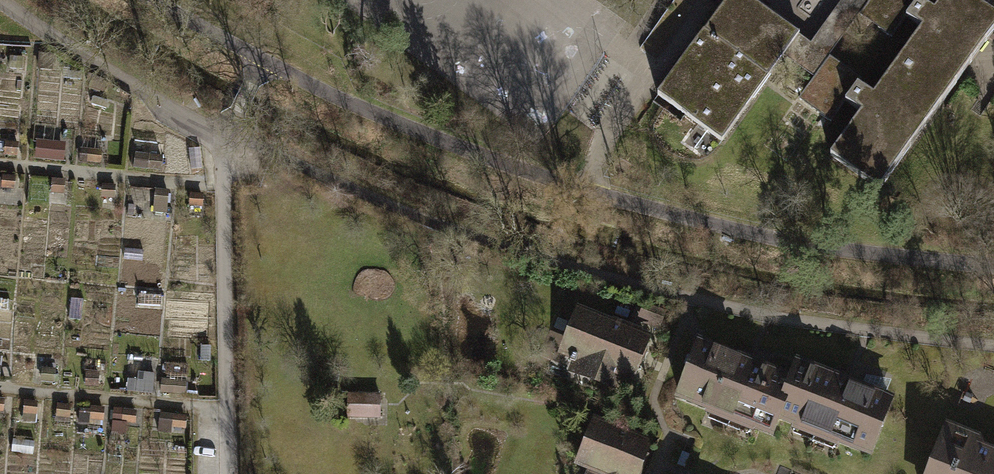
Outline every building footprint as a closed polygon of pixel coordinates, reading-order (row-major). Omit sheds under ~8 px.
[(799,34),(800,33),(754,0),(725,0),(719,9),(657,94),(722,141),(783,56),(799,34)] [(719,9),(725,0),(706,0),(709,2),(719,9)] [(871,0),(841,0),(810,43),(799,34),(783,56),(813,78),(829,56),(860,15),(871,0)] [(993,30),(993,13),(976,0),(942,0),(934,11),(919,0),(871,0),(860,15),(892,38),(906,17),(922,28),(874,95),(858,84),(861,79),(829,56),(813,78),(799,99),(831,122),(846,101),(861,112),(830,155),(879,190),(993,30)] [(55,57),(39,56),(37,72),(53,73),(55,57)] [(67,144),(39,141),(37,163),(65,165),(67,144)] [(21,143),(8,142),(7,157),(20,157),(21,143)] [(104,149),(89,148),(88,164),(103,166),(104,149)] [(147,154),(133,153),(131,170),(146,171),(147,154)] [(0,177),(0,190),(20,191),(21,178),(0,177)] [(66,205),(67,182),(54,181),(53,204),(66,205)] [(117,203),(117,187),(89,187),(89,203),(117,203)] [(169,191),(155,190),(153,220),(167,221),(169,191)] [(205,194),(190,193),(189,213),(205,214),(205,194)] [(0,300),(0,312),(10,313),(11,301),(0,300)] [(670,312),(645,304),(640,320),(666,328),(670,312)] [(653,334),(578,307),(559,357),(573,362),(568,378),(620,397),(626,381),(635,384),(653,334)] [(776,422),(795,375),(702,338),(676,401),(769,438),(776,422)] [(213,347),(201,347),(201,362),(212,363),(213,347)] [(57,360),(41,360),(40,386),(56,387),(57,360)] [(776,422),(872,461),(896,400),(800,362),(795,375),(776,422)] [(189,364),(170,363),(169,374),(188,375),(189,364)] [(99,375),(81,374),(80,388),(98,390),(99,375)] [(149,377),(132,376),(131,391),(148,392),(149,377)] [(193,380),(163,378),(162,395),(192,396),(193,380)] [(382,395),(348,394),(347,420),(382,421),(382,395)] [(40,404),(24,403),(23,422),(38,424),(40,404)] [(56,419),(72,420),(73,406),(57,405),(56,419)] [(81,416),(107,419),(108,409),(82,406),(81,416)] [(139,412),(114,409),(114,418),(138,420),(139,412)] [(188,416),(176,414),(174,438),(186,439),(188,416)] [(596,419),(575,470),(585,473),(642,473),(655,443),(596,419)] [(130,424),(114,423),(113,437),(128,438),(130,424)] [(952,429),(932,473),(993,473),(993,447),(952,429)] [(38,445),(11,442),(10,453),(36,456),(38,445)]
